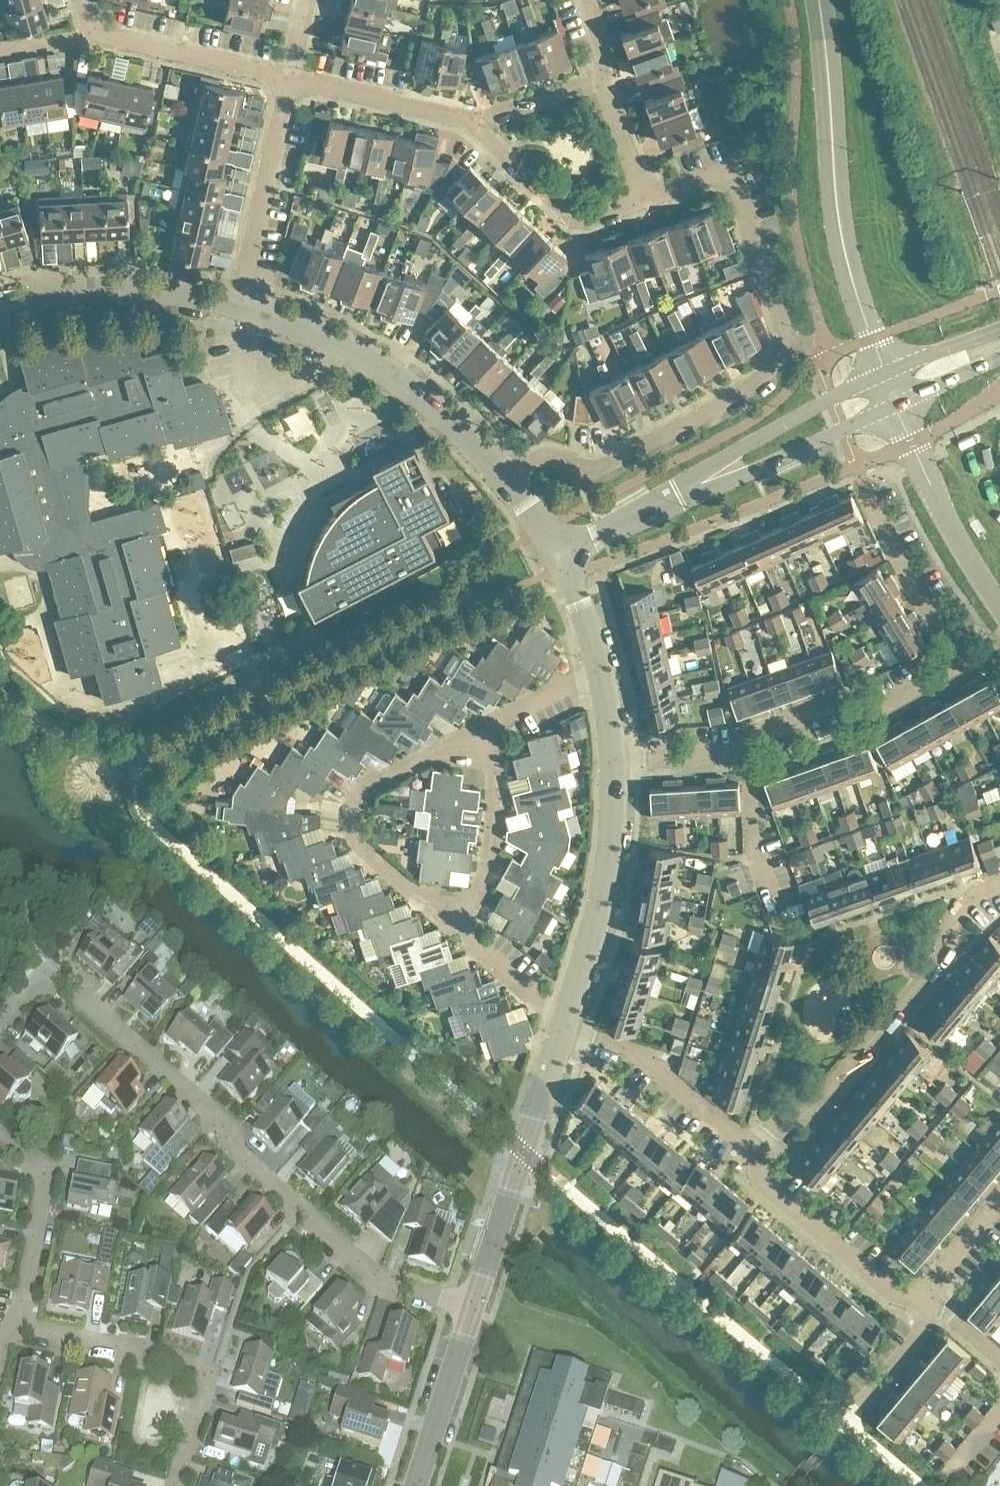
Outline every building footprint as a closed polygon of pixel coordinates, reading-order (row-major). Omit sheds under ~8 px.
[(2,12),(41,1),(44,0),(0,0),(0,3),(2,12)] [(128,1),(159,8),(161,0),(129,0),(128,1)] [(228,1),(272,11),(273,4),(267,0),(229,0),(228,1)] [(385,9),(344,0),(341,0),(340,6),(348,12),(346,23),(380,30),(385,9)] [(387,0),(344,0),(385,9),(387,0)] [(666,0),(620,0),(622,6),(638,1),(642,13),(657,7),(667,4),(666,0)] [(48,22),(41,1),(2,12),(9,34),(48,22)] [(270,17),(272,11),(228,1),(223,23),(258,30),(260,19),(270,17)] [(525,17),(534,14),(530,2),(521,5),(522,6),(525,17)] [(997,31),(999,30),(999,6),(999,4),(988,9),(997,31)] [(391,15),(403,18),(405,10),(392,7),(391,15)] [(667,17),(662,19),(657,7),(642,13),(632,16),(637,28),(621,33),(629,54),(665,41),(674,38),(667,17)] [(403,18),(416,21),(418,12),(405,10),(403,18)] [(538,26),(534,14),(525,17),(529,28),(534,27),(538,26)] [(480,19),(484,31),(493,29),(489,16),(480,19)] [(376,48),(380,30),(346,23),(343,33),(333,35),(332,42),(357,48),(356,53),(386,59),(388,51),(376,48)] [(443,23),(440,35),(448,37),(451,25),(443,23)] [(552,77),(537,35),(534,27),(529,28),(520,31),(523,40),(516,42),(528,75),(538,71),(545,79),(552,77)] [(569,60),(558,27),(537,35),(552,77),(558,74),(558,64),(569,60)] [(497,40),(493,29),(484,31),(489,43),(497,40)] [(433,87),(443,43),(421,39),(414,73),(425,76),(427,85),(433,87)] [(672,62),(665,41),(629,54),(636,75),(651,70),(656,81),(680,73),(676,60),(672,62)] [(528,75),(516,42),(496,49),(511,91),(517,89),(518,79),(528,75)] [(482,76),(475,57),(475,56),(472,48),(465,48),(443,43),(433,87),(455,92),(458,79),(468,81),(482,76)] [(496,49),(475,56),(475,57),(482,76),(487,90),(498,86),(504,93),(511,91),(496,49)] [(47,71),(44,55),(36,56),(39,72),(47,71)] [(107,55),(103,72),(111,73),(115,57),(107,55)] [(22,58),(15,59),(18,76),(19,81),(25,121),(46,118),(40,78),(30,79),(29,74),(25,74),(22,58)] [(10,78),(18,76),(15,59),(7,60),(10,78)] [(122,122),(131,83),(133,77),(136,61),(128,59),(124,76),(125,77),(124,81),(110,78),(101,118),(122,122)] [(144,63),(136,61),(133,77),(140,79),(144,63)] [(101,118),(110,78),(88,73),(79,113),(101,118)] [(688,107),(680,86),(685,85),(680,73),(656,81),(660,93),(644,99),(652,120),(688,107)] [(69,114),(62,74),(40,78),(46,118),(69,114)] [(242,105),(246,90),(200,80),(195,102),(235,111),(244,113),(246,106),(242,105)] [(19,81),(0,84),(0,108),(3,125),(25,121),(19,81)] [(145,127),(153,87),(131,83),(122,122),(145,127)] [(179,87),(162,86),(160,137),(184,138),(186,104),(178,103),(179,87)] [(261,117),(244,113),(235,111),(195,102),(191,123),(230,132),(233,118),(242,120),(242,121),(259,125),(261,117)] [(696,104),(688,107),(652,120),(659,141),(674,135),(679,147),(704,138),(699,126),(704,125),(696,104)] [(246,106),(244,113),(261,117),(263,110),(246,106)] [(343,159),(351,125),(330,120),(326,135),(315,132),(308,159),(321,162),(323,154),(343,159)] [(227,146),(230,132),(191,123),(186,144),(252,159),(253,152),(236,147),(235,149),(227,146)] [(364,164),(372,129),(351,125),(343,159),(364,164)] [(379,176),(376,188),(385,189),(388,176),(384,176),(386,169),(393,134),(372,129),(364,164),(372,166),(371,174),(379,176)] [(435,188),(449,163),(433,159),(438,134),(417,129),(414,139),(407,174),(427,178),(425,186),(435,188)] [(407,174),(414,139),(393,134),(386,169),(407,174)] [(252,159),(186,144),(181,166),(185,167),(186,166),(220,174),(221,173),(224,160),(233,162),(233,163),(250,167),(252,159)] [(146,147),(144,157),(152,159),(154,153),(152,149),(146,147)] [(35,157),(25,158),(26,171),(35,170),(35,157)] [(462,206),(486,180),(470,165),(461,174),(449,163),(435,188),(443,196),(447,191),(462,206)] [(337,165),(335,178),(343,180),(346,167),(337,165)] [(222,190),(226,174),(221,173),(220,174),(186,166),(185,167),(181,188),(242,201),(244,194),(226,190),(226,191),(222,190)] [(478,220),(502,194),(486,180),(462,206),(478,220)] [(330,186),(327,197),(334,199),(337,188),(330,186)] [(240,209),(242,201),(181,188),(176,209),(216,217),(219,203),(223,204),(223,205),(240,209)] [(383,202),(385,189),(376,188),(374,200),(383,202)] [(133,200),(135,192),(104,193),(107,256),(115,255),(114,233),(129,233),(128,225),(131,225),(134,216),(133,200)] [(107,256),(104,193),(83,194),(85,235),(98,234),(99,256),(107,256)] [(293,200),(293,202),(300,203),(302,195),(295,193),(293,200)] [(85,235),(83,194),(61,196),(64,258),(72,258),(71,236),(85,235)] [(494,235),(518,209),(502,194),(478,220),(494,235)] [(64,258),(61,196),(39,197),(41,237),(55,237),(56,258),(64,258)] [(17,197),(0,202),(0,220),(13,263),(20,261),(14,240),(28,236),(17,197)] [(212,232),(216,217),(176,209),(171,230),(211,238),(215,239),(232,243),(234,236),(217,232),(217,233),(212,232)] [(510,250),(534,224),(518,209),(494,235),(510,250)] [(734,247),(725,221),(714,225),(708,211),(688,218),(699,251),(719,244),(722,252),(734,247)] [(325,239),(321,238),(318,237),(315,244),(303,239),(309,223),(295,218),(288,245),(298,249),(289,272),(300,276),(300,286),(307,288),(325,239)] [(699,251),(688,218),(667,225),(679,258),(699,251)] [(0,220),(0,250),(4,266),(13,263),(0,220)] [(469,223),(461,232),(467,238),(476,228),(469,223)] [(526,264),(550,238),(534,224),(510,250),(526,264)] [(676,268),(681,280),(690,276),(685,264),(681,265),(679,258),(667,225),(647,233),(658,266),(672,261),(674,268),(676,268)] [(334,229),(330,228),(325,226),(321,238),(325,239),(307,288),(313,291),(320,283),(330,287),(343,255),(326,248),(328,242),(329,242),(334,229)] [(370,229),(366,242),(374,245),(379,232),(370,229)] [(638,273),(626,240),(623,229),(602,237),(606,247),(618,280),(638,273)] [(206,260),(209,246),(213,247),(215,239),(211,238),(171,230),(166,251),(206,260)] [(458,247),(467,238),(461,232),(452,242),(458,247)] [(658,266),(647,233),(626,240),(638,273),(658,266)] [(566,271),(557,263),(566,254),(550,238),(526,264),(541,279),(535,286),(544,295),(566,271)] [(230,251),(232,243),(215,239),(213,247),(230,251)] [(370,257),(374,245),(366,242),(361,254),(370,257)] [(618,280),(606,247),(585,254),(590,269),(579,273),(589,301),(621,289),(618,280)] [(501,251),(492,261),(499,267),(508,258),(501,251)] [(347,304),(363,262),(343,255),(330,287),(340,291),(341,301),(347,304)] [(401,269),(406,271),(410,272),(411,270),(414,260),(406,257),(401,269)] [(743,258),(734,261),(739,274),(748,271),(743,258)] [(492,261),(483,271),(490,277),(499,267),(492,261)] [(370,303),(383,270),(363,262),(347,304),(353,306),(360,299),(370,303)] [(448,277),(441,287),(447,293),(458,281),(463,285),(472,275),(457,262),(448,277)] [(387,319),(403,278),(383,270),(370,303),(381,307),(381,317),(387,319)] [(426,311),(441,287),(425,281),(423,285),(415,282),(417,278),(415,271),(411,270),(410,272),(406,271),(403,278),(387,319),(394,322),(401,314),(411,319),(416,307),(426,311)] [(429,270),(425,281),(441,287),(448,277),(429,270)] [(694,289),(690,276),(681,280),(685,292),(694,289)] [(635,281),(640,294),(649,290),(644,278),(635,281)] [(465,320),(449,306),(455,300),(447,293),(441,287),(426,311),(435,320),(425,331),(433,338),(430,348),(434,352),(465,320)] [(749,321),(759,315),(764,325),(768,324),(753,287),(736,296),(744,312),(725,321),(745,360),(751,357),(750,347),(760,342),(749,321)] [(653,303),(649,290),(640,294),(644,306),(653,303)] [(558,291),(547,304),(556,311),(566,299),(558,291)] [(473,318),(482,308),(475,301),(466,311),(473,318)] [(725,313),(719,301),(711,305),(717,317),(725,313)] [(666,313),(672,325),(681,321),(675,309),(666,313)] [(456,360),(480,335),(465,320),(434,352),(439,357),(449,353),(456,360)] [(687,333),(681,321),(672,325),(679,337),(687,333)] [(745,360),(725,321),(706,331),(721,362),(731,357),(739,364),(745,360)] [(514,337),(523,328),(516,322),(507,331),(514,337)] [(583,327),(572,331),(576,342),(587,338),(583,327)] [(628,333),(634,344),(643,340),(637,328),(628,333)] [(82,488),(83,485),(83,479),(82,476),(82,470),(81,467),(80,461),(79,455),(106,448),(108,455),(173,437),(175,444),(230,428),(221,397),(214,400),(212,394),(211,392),(210,391),(209,389),(207,388),(205,388),(203,387),(201,387),(199,387),(186,391),(173,346),(141,355),(134,330),(78,347),(76,339),(19,355),(29,387),(25,388),(21,390),(17,391),(13,394),(10,396),(7,399),(2,404),(0,406),(0,548),(16,543),(17,546),(18,548),(20,551),(21,552),(22,553),(24,555),(26,557),(29,558),(33,560),(34,560),(37,561),(40,561),(42,561),(45,560),(47,560),(62,615),(55,617),(71,674),(96,667),(105,699),(157,684),(148,652),(179,643),(163,587),(171,585),(155,530),(165,527),(158,501),(86,522),(84,516),(84,514),(83,511),(83,505),(82,500),(82,497),(82,491),(82,488)] [(512,364),(502,354),(507,349),(505,346),(514,337),(507,331),(498,340),(501,344),(466,382),(471,387),(480,382),(488,389),(512,364)] [(721,362),(706,331),(686,341),(706,380),(712,377),(712,367),(721,362)] [(466,382),(501,344),(498,340),(498,339),(489,338),(487,340),(480,335),(456,360),(465,368),(461,377),(466,382)] [(649,352),(643,340),(634,344),(640,356),(645,354),(648,361),(668,400),(674,397),(673,387),(683,382),(667,351),(654,358),(651,351),(649,352)] [(706,380),(686,341),(667,351),(683,382),(693,377),(700,383),(706,380)] [(539,361),(545,367),(554,357),(548,351),(539,361)] [(596,364),(602,376),(610,372),(604,360),(596,364)] [(536,376),(545,367),(539,361),(530,370),(536,376)] [(668,400),(648,361),(629,371),(645,402),(654,397),(662,403),(668,400)] [(498,411),(528,379),(512,364),(488,389),(496,397),(493,407),(498,411)] [(645,402),(629,371),(610,381),(630,420),(636,417),(635,407),(645,402)] [(520,419),(544,393),(528,379),(498,411),(503,416),(512,412),(520,419)] [(630,420),(610,381),(583,394),(588,423),(602,415),(606,422),(616,416),(624,423),(630,420)] [(564,417),(564,412),(550,399),(556,392),(550,387),(544,393),(520,419),(536,434),(544,426),(547,429),(553,430),(559,428),(563,423),(564,417)] [(572,421),(588,423),(583,394),(576,393),(572,421)] [(421,527),(448,513),(413,445),(372,467),(377,478),(369,482),(364,485),(361,487),(356,491),(351,495),(346,499),(341,504),(337,509),(335,511),(331,517),(327,522),(325,525),(321,531),(320,534),(317,540),(314,546),(313,549),(312,552),(310,558),(309,562),(308,565),(307,568),(306,575),(305,578),(297,583),(313,614),(434,551),(421,527)] [(205,485),(201,470),(191,473),(196,488),(205,485)] [(864,521),(852,494),(840,499),(837,493),(829,497),(844,530),(864,521)] [(844,530),(829,497),(820,500),(823,507),(812,512),(824,539),(844,530)] [(824,539),(812,512),(801,517),(798,510),(789,514),(804,548),(824,539)] [(804,548),(789,514),(781,518),(783,524),(772,529),(784,557),(804,548)] [(784,557),(772,529),(761,534),(758,528),(749,532),(765,566),(784,557)] [(765,566),(749,532),(741,536),(744,542),(732,547),(745,575),(765,566)] [(745,575),(732,547),(722,552),(719,546),(710,550),(725,584),(745,575)] [(725,584),(710,550),(702,553),(704,560),(692,565),(705,593),(725,584)] [(863,552),(855,555),(861,569),(869,566),(863,552)] [(853,573),(861,569),(855,555),(847,559),(853,573)] [(864,601),(896,582),(891,574),(885,578),(878,566),(853,582),(864,601)] [(824,570),(816,573),(822,587),(830,583),(824,570)] [(814,591),(822,587),(816,573),(808,577),(814,591)] [(901,604),(895,594),(901,590),(896,582),(864,601),(855,607),(861,616),(870,610),(876,620),(901,604)] [(629,617),(658,611),(667,609),(662,587),(624,595),(629,617)] [(784,587),(776,591),(782,605),(790,601),(784,587)] [(774,608),(782,605),(776,591),(768,595),(774,608)] [(684,596),(686,605),(701,601),(699,593),(684,596)] [(703,610),(701,601),(686,605),(688,613),(703,610)] [(745,604),(737,608),(743,622),(751,618),(745,604)] [(801,604),(793,607),(798,621),(806,618),(801,604)] [(888,638),(919,619),(914,611),(908,614),(901,604),(876,620),(888,638)] [(825,615),(830,623),(843,614),(839,607),(825,615)] [(735,625),(743,622),(737,608),(729,612),(735,625)] [(663,632),(658,611),(629,617),(634,638),(663,632)] [(781,612),(773,615),(778,630),(786,627),(781,612)] [(848,622),(843,614),(830,623),(835,630),(848,622)] [(769,633),(778,630),(773,615),(764,618),(769,633)] [(925,641),(918,630),(924,627),(919,619),(888,638),(899,657),(925,641)] [(561,649),(553,643),(557,637),(532,621),(520,639),(516,637),(510,647),(506,654),(531,670),(538,658),(554,668),(563,655),(559,652),(561,649)] [(496,622),(489,633),(501,641),(508,630),(496,622)] [(741,628),(732,631),(738,645),(746,642),(741,628)] [(729,648),(738,645),(732,631),(724,634),(729,648)] [(668,653),(663,632),(634,638),(638,660),(668,653)] [(694,638),(696,646),(711,643),(709,635),(694,638)] [(536,673),(531,670),(506,654),(510,647),(497,639),(486,657),(482,655),(475,664),(476,665),(471,671),(496,687),(504,676),(520,686),(523,682),(528,686),(536,673)] [(712,652),(711,643),(696,646),(697,655),(712,652)] [(852,658),(865,650),(862,644),(848,652),(852,658)] [(245,656),(241,647),(227,654),(231,663),(245,656)] [(842,678),(832,650),(811,657),(821,685),(832,681),(834,688),(844,685),(841,678),(842,678)] [(871,659),(865,650),(852,658),(858,667),(871,659)] [(672,674),(668,653),(638,660),(643,681),(672,674)] [(496,687),(471,671),(476,665),(475,664),(463,657),(451,675),(447,672),(441,682),(437,689),(462,705),(470,693),(486,704),(488,700),(493,703),(501,691),(496,687)] [(821,685),(811,657),(790,664),(803,699),(811,696),(809,690),(821,685)] [(412,662),(407,669),(412,672),(415,671),(418,667),(412,662)] [(803,699),(790,664),(770,672),(780,700),(791,696),(794,702),(803,699)] [(780,700),(770,672),(749,679),(762,714),(771,710),(768,704),(780,700)] [(462,705),(437,689),(441,682),(429,674),(417,693),(413,690),(407,700),(403,707),(428,723),(435,711),(451,722),(454,718),(459,721),(467,708),(462,705)] [(677,696),(672,674),(643,681),(648,702),(677,696)] [(703,680),(705,689),(720,685),(718,677),(703,680)] [(992,677),(980,684),(977,678),(969,682),(987,715),(999,707),(999,692),(992,677)] [(762,714),(749,679),(728,686),(738,715),(751,710),(753,717),(762,714)] [(987,715),(969,682),(961,687),(964,693),(953,699),(968,725),(987,715)] [(722,694),(720,685),(705,689),(707,697),(722,694)] [(433,726),(428,723),(403,707),(407,700),(395,692),(393,695),(387,690),(383,691),(374,705),(379,708),(373,718),(369,725),(393,741),(401,729),(417,739),(420,736),(425,739),(433,726)] [(682,717),(677,696),(648,702),(653,724),(682,717)] [(968,725),(953,699),(943,705),(939,699),(931,703),(949,736),(968,725)] [(722,703),(707,707),(711,722),(726,719),(722,703)] [(949,736),(931,703),(923,708),(926,714),(915,720),(930,746),(949,736)] [(399,744),(393,741),(369,725),(373,718),(361,710),(349,728),(345,725),(338,735),(339,736),(334,742),(359,758),(367,747),(383,757),(385,753),(390,757),(399,744)] [(583,713),(570,720),(573,729),(586,725),(583,713)] [(930,746),(915,720),(905,726),(901,720),(893,725),(911,757),(930,746)] [(911,757),(893,725),(885,729),(888,735),(877,741),(891,768),(911,757)] [(359,758),(334,742),(339,736),(338,735),(326,728),(315,746),(311,743),(304,753),(305,753),(300,760),(325,776),(333,765),(349,775),(351,771),(356,774),(364,762),(359,758)] [(572,769),(566,747),(561,748),(556,730),(527,738),(531,752),(512,757),(518,777),(527,774),(556,766),(558,773),(572,769)] [(879,771),(869,743),(868,743),(866,737),(857,740),(859,746),(848,750),(858,778),(879,771)] [(325,776),(300,760),(305,753),(304,753),(292,745),(280,764),(276,761),(270,771),(266,778),(291,794),(298,782),(314,793),(317,789),(322,792),(330,779),(325,776)] [(858,778),(848,750),(836,754),(834,748),(825,751),(837,786),(858,778)] [(837,786),(825,751),(816,754),(818,761),(807,765),(817,793),(837,786)] [(970,756),(963,761),(971,774),(978,770),(970,756)] [(963,779),(971,774),(963,761),(955,765),(963,779)] [(817,793),(807,765),(795,769),(793,762),(784,766),(796,800),(817,793)] [(291,794),(266,778),(270,771),(258,763),(256,766),(245,783),(241,781),(234,792),(233,800),(215,797),(214,803),(217,804),(217,803),(248,807),(248,806),(287,811),(287,810),(288,798),(291,794)] [(433,764),(420,771),(422,774),(432,775),(433,768),(433,764)] [(572,804),(566,782),(561,783),(558,773),(556,766),(527,774),(531,787),(512,792),(518,812),(527,809),(555,801),(557,808),(558,808),(572,804)] [(796,800),(784,766),(775,769),(777,775),(765,779),(775,808),(796,800)] [(480,788),(461,786),(463,771),(433,768),(432,775),(430,786),(426,786),(423,809),(430,810),(430,809),(438,810),(439,803),(463,806),(463,807),(477,808),(480,788)] [(741,812),(739,782),(726,783),(725,776),(716,777),(718,813),(741,812)] [(718,813),(716,777),(706,777),(707,784),(695,785),(697,815),(718,813)] [(932,777),(925,781),(932,795),(940,790),(932,777)] [(675,816),(673,779),(663,780),(664,787),(651,787),(652,817),(675,816)] [(697,815),(695,785),(683,785),(682,779),(673,779),(675,816),(697,815)] [(925,799),(932,795),(925,781),(917,786),(925,799)] [(962,802),(965,810),(980,804),(977,796),(962,802)] [(879,801),(884,815),(892,812),(887,798),(879,801)] [(942,799),(934,802),(939,816),(947,814),(942,799)] [(570,835),(565,815),(560,816),(558,808),(557,808),(555,801),(527,809),(530,822),(507,828),(506,833),(569,841),(570,835)] [(931,819),(939,816),(934,802),(926,805),(931,819)] [(302,831),(300,826),(302,812),(287,810),(287,811),(248,806),(248,807),(217,803),(217,804),(215,816),(222,816),(222,817),(229,818),(228,819),(247,822),(250,831),(255,830),(262,853),(276,848),(274,840),(302,831)] [(461,820),(463,807),(463,806),(439,803),(438,810),(430,809),(430,810),(423,809),(421,809),(419,825),(428,826),(426,837),(434,838),(433,846),(467,850),(467,849),(469,839),(476,840),(478,822),(461,820)] [(983,812),(980,804),(965,810),(968,817),(983,812)] [(854,809),(846,812),(852,827),(860,823),(854,809)] [(843,830),(852,827),(846,812),(838,816),(843,830)] [(901,813),(893,816),(899,831),(907,828),(901,813)] [(890,834),(899,831),(893,816),(885,820),(890,834)] [(814,823),(805,826),(811,841),(819,838),(814,823)] [(875,826),(881,846),(890,844),(884,824),(875,826)] [(668,841),(677,840),(676,825),(667,826),(668,841)] [(676,825),(677,840),(685,839),(685,825),(676,825)] [(803,845),(811,841),(805,826),(797,830),(803,845)] [(861,828),(853,831),(858,845),(866,842),(861,828)] [(337,854),(332,840),(326,842),(324,837),(306,844),(302,831),(274,840),(276,848),(280,859),(284,858),(291,878),(305,874),(305,873),(303,866),(331,856),(337,854)] [(373,831),(372,839),(384,840),(385,831),(373,831)] [(850,848),(858,845),(853,831),(844,834),(850,848)] [(558,865),(569,847),(569,841),(506,833),(505,838),(527,850),(520,861),(520,862),(546,876),(550,869),(550,870),(554,863),(558,865)] [(980,864),(970,835),(949,843),(959,871),(980,864)] [(470,870),(472,850),(467,849),(467,850),(433,846),(434,838),(426,837),(419,836),(416,859),(421,860),(419,878),(449,882),(451,868),(470,870)] [(977,842),(980,850),(995,844),(992,836),(977,842)] [(728,838),(719,839),(721,853),(729,852),(728,838)] [(712,854),(721,853),(719,839),(711,840),(712,854)] [(820,842),(812,845),(817,860),(825,857),(820,842)] [(959,871),(949,843),(929,850),(939,878),(959,871)] [(998,852),(995,844),(980,850),(983,858),(998,852)] [(810,863),(817,860),(812,845),(804,848),(809,863),(810,863)] [(676,875),(680,853),(651,848),(647,870),(676,875)] [(939,878),(929,850),(908,857),(918,886),(939,878)] [(366,880),(361,865),(355,867),(353,863),(335,869),(331,856),(303,866),(305,873),(305,874),(309,885),(313,883),(320,904),(334,899),(332,892),(360,882),(366,880)] [(563,877),(550,870),(550,869),(546,876),(520,862),(520,861),(512,856),(502,874),(519,884),(512,895),(512,896),(537,910),(541,903),(542,904),(547,895),(551,897),(563,877)] [(918,886),(908,857),(888,864),(898,893),(918,886)] [(817,860),(810,863),(813,871),(820,869),(817,860)] [(898,893),(888,864),(867,872),(877,900),(898,893)] [(877,900),(867,872),(863,873),(861,870),(859,868),(855,867),(853,867),(851,867),(849,870),(848,872),(848,874),(848,875),(849,878),(847,879),(857,907),(877,900)] [(847,879),(845,880),(841,868),(822,874),(826,886),(836,914),(857,907),(847,879)] [(673,897),(676,875),(647,870),(643,891),(673,897)] [(698,871),(696,879),(711,882),(713,873),(698,871)] [(710,890),(711,882),(696,879),(695,888),(710,890)] [(742,890),(737,879),(728,883),(732,894),(742,890)] [(395,905),(390,891),(384,893),(382,889),(364,895),(360,882),(332,892),(334,899),(338,910),(342,909),(349,929),(363,925),(361,917),(389,907),(395,905)] [(836,914),(826,886),(805,894),(815,922),(836,914)] [(554,911),(542,904),(541,903),(537,910),(512,896),(512,895),(504,890),(494,908),(510,918),(503,930),(529,945),(539,929),(543,931),(554,911)] [(682,898),(673,897),(643,891),(639,913),(669,918),(679,920),(682,898)] [(424,931),(419,917),(413,918),(411,914),(393,920),(389,907),(361,917),(363,925),(367,936),(371,934),(378,955),(392,950),(390,943),(418,933),(424,931)] [(665,940),(669,918),(639,913),(635,935),(665,940)] [(690,913),(689,921),(704,924),(705,915),(690,913)] [(140,926),(138,929),(150,940),(153,937),(159,930),(147,919),(140,926)] [(702,933),(704,924),(689,921),(687,930),(702,933)] [(120,981),(138,960),(144,953),(132,942),(130,945),(113,931),(111,931),(105,925),(77,957),(104,980),(111,973),(120,981)] [(788,960),(794,939),(765,930),(759,951),(788,960)] [(724,931),(721,939),(736,943),(738,935),(724,931)] [(419,968),(447,958),(453,957),(448,942),(442,944),(440,940),(422,946),(418,933),(390,943),(392,950),(396,961),(400,960),(407,980),(421,976),(419,968)] [(989,935),(975,952),(998,972),(999,969),(999,944),(989,935)] [(733,952),(736,943),(721,939),(719,948),(733,952)] [(656,971),(663,950),(634,941),(627,962),(656,971)] [(699,952),(696,959),(706,962),(709,952),(703,950),(699,952)] [(781,981),(788,960),(759,951),(752,972),(781,981)] [(998,972),(975,952),(961,969),(984,988),(998,972)] [(152,1023),(176,996),(149,972),(159,961),(149,953),(127,978),(136,985),(125,999),(152,1023)] [(476,984),(482,982),(477,968),(471,970),(470,965),(451,972),(447,958),(419,968),(421,976),(425,987),(429,985),(436,1006),(450,1001),(448,994),(476,984)] [(649,992),(656,971),(627,962),(621,983),(649,992)] [(984,988),(961,969),(947,986),(970,1005),(984,988)] [(664,972),(661,988),(682,992),(685,976),(664,972)] [(710,972),(708,981),(722,985),(725,977),(710,972)] [(774,1002),(781,981),(752,972),(746,993),(774,1002)] [(689,974),(687,981),(701,986),(703,978),(689,974)] [(698,994),(701,986),(687,981),(684,990),(698,994)] [(720,994),(722,985),(708,981),(705,989),(720,994)] [(643,1013),(649,992),(621,983),(614,1004),(643,1013)] [(511,1008),(506,993),(500,995),(499,991),(480,997),(476,984),(448,994),(450,1001),(454,1013),(458,1011),(465,1032),(479,1027),(477,1019),(505,1010),(511,1008)] [(970,1005),(947,986),(933,1002),(956,1022),(970,1005)] [(178,996),(184,1002),(191,993),(186,988),(178,996)] [(768,1022),(774,1002),(746,993),(739,1013),(768,1022)] [(956,1022),(933,1002),(918,1019),(941,1039),(956,1022)] [(636,1034),(643,1013),(614,1004),(607,1025),(636,1034)] [(78,1035),(48,1008),(25,1033),(56,1060),(78,1035)] [(528,1033),(533,1031),(528,1017),(509,1023),(505,1010),(477,1019),(479,1027),(483,1038),(487,1037),(494,1057),(527,1046),(525,1039),(530,1038),(528,1033)] [(234,1039),(214,1022),(207,1030),(188,1012),(167,1036),(177,1045),(179,1043),(196,1058),(204,1048),(216,1059),(234,1039)] [(697,1013),(695,1021),(708,1026),(711,1018),(697,1013)] [(761,1043),(768,1022),(739,1013),(732,1034),(761,1043)] [(675,1015),(673,1023),(687,1027),(690,1019),(675,1015)] [(706,1034),(708,1026),(695,1021),(692,1030),(706,1034)] [(685,1035),(687,1027),(673,1023),(670,1031),(685,1035)] [(269,1073),(255,1060),(264,1049),(245,1032),(228,1051),(239,1061),(220,1083),(242,1103),(269,1073)] [(931,1051),(908,1032),(894,1049),(917,1068),(931,1051)] [(755,1064),(761,1043),(732,1034),(726,1055),(755,1064)] [(680,1052),(685,1038),(675,1035),(671,1048),(680,1052)] [(984,1035),(979,1041),(991,1051),(996,1044),(984,1035)] [(985,1057),(991,1051),(979,1041),(974,1048),(985,1057)] [(917,1068),(894,1049),(880,1065),(903,1085),(917,1068)] [(27,1079),(37,1068),(17,1051),(8,1062),(3,1058),(0,1062),(0,1106),(2,1108),(13,1095),(19,1100),(26,1100),(32,1093),(31,1086),(25,1082),(27,1079)] [(684,1055),(682,1063),(695,1067),(698,1059),(684,1055)] [(748,1084),(755,1064),(726,1055),(719,1075),(748,1084)] [(984,1073),(996,1083),(999,1078),(999,1058),(998,1057),(984,1073)] [(71,1079),(53,1063),(43,1073),(61,1089),(71,1079)] [(693,1075),(695,1067),(682,1063),(679,1070),(693,1075)] [(136,1086),(140,1082),(129,1072),(128,1073),(118,1064),(97,1089),(95,1087),(84,1099),(95,1108),(100,1103),(111,1113),(116,1108),(125,1117),(145,1094),(136,1086)] [(889,1101),(903,1085),(880,1065),(866,1082),(889,1101)] [(741,1106),(748,1084),(719,1075),(712,1097),(741,1106)] [(593,1118),(612,1095),(595,1081),(576,1104),(593,1118)] [(945,1081),(940,1088),(951,1097),(957,1091),(945,1081)] [(889,1101),(866,1082),(852,1099),(875,1118),(882,1109),(889,1101)] [(264,1119),(253,1131),(276,1151),(309,1113),(287,1093),(288,1092),(278,1083),(254,1110),(264,1119)] [(946,1103),(951,1097),(940,1088),(935,1094),(946,1103)] [(961,1094),(955,1100),(966,1110),(971,1103),(961,1094)] [(609,1132),(629,1109),(612,1095),(593,1118),(609,1132)] [(861,1135),(875,1118),(852,1099),(838,1115),(861,1135)] [(960,1116),(966,1110),(955,1100),(950,1107),(960,1116)] [(174,1139),(187,1123),(166,1104),(139,1134),(154,1148),(144,1159),(161,1173),(183,1148),(174,1139)] [(626,1146),(645,1123),(629,1109),(609,1132),(626,1146)] [(861,1135),(838,1115),(824,1132),(847,1151),(861,1135)] [(917,1115),(912,1121),(923,1131),(929,1124),(917,1115)] [(348,1161),(334,1149),(343,1138),(336,1132),(339,1128),(327,1117),(311,1136),(322,1146),(299,1171),(322,1191),(348,1161)] [(997,1123),(989,1117),(983,1124),(991,1130),(999,1138),(999,1119),(997,1123)] [(918,1137),(923,1131),(912,1121),(907,1127),(918,1137)] [(643,1160),(662,1137),(645,1123),(626,1146),(643,1160)] [(932,1127),(927,1134),(938,1143),(944,1137),(932,1127)] [(991,1130),(977,1147),(999,1166),(999,1138),(991,1130)] [(847,1151),(824,1132),(810,1148),(833,1168),(847,1151)] [(933,1150),(938,1143),(927,1134),(922,1140),(933,1150)] [(559,1146),(565,1151),(575,1140),(568,1135),(559,1146)] [(659,1174),(679,1151),(662,1137),(643,1160),(659,1174)] [(581,1146),(575,1140),(565,1151),(571,1157),(581,1146)] [(999,1166),(977,1147),(963,1164),(991,1187),(997,1180),(992,1176),(999,1166)] [(833,1168),(810,1148),(795,1165),(819,1185),(833,1168)] [(889,1148),(884,1154),(896,1164),(901,1157),(889,1148)] [(676,1188),(679,1184),(695,1165),(694,1164),(679,1151),(659,1174),(676,1188)] [(189,1153),(182,1160),(188,1165),(195,1158),(189,1153)] [(890,1170),(896,1164),(884,1154),(879,1160),(890,1170)] [(204,1157),(169,1197),(190,1216),(189,1217),(201,1228),(226,1199),(215,1190),(227,1177),(204,1157)] [(905,1160),(899,1167),(910,1176),(916,1170),(905,1160)] [(12,1213),(19,1177),(1,1174),(3,1162),(0,1161),(0,1211),(12,1213)] [(696,1199),(715,1176),(698,1161),(694,1164),(695,1165),(679,1184),(696,1199)] [(587,1171),(598,1180),(603,1173),(592,1164),(587,1171)] [(991,1187),(963,1164),(949,1180),(972,1200),(980,1190),(985,1195),(991,1187)] [(108,1205),(112,1183),(109,1183),(112,1169),(98,1166),(95,1180),(73,1176),(67,1206),(91,1210),(93,1202),(108,1205)] [(410,1195),(392,1178),(378,1166),(341,1208),(364,1229),(385,1205),(394,1213),(410,1195)] [(905,1183),(910,1176),(899,1167),(894,1173),(905,1183)] [(614,1182),(603,1173),(598,1180),(609,1189),(614,1182)] [(712,1213),(732,1190),(715,1176),(696,1199),(712,1213)] [(862,1180),(856,1187),(868,1197),(873,1190),(862,1180)] [(972,1200),(949,1180),(935,1197),(963,1221),(969,1213),(964,1209),(972,1200)] [(862,1203),(868,1197),(856,1187),(851,1193),(862,1203)] [(729,1227),(749,1204),(732,1190),(712,1213),(729,1227)] [(619,1198),(631,1208),(636,1201),(637,1200),(625,1191),(619,1198)] [(877,1194),(872,1200),(883,1210),(888,1203),(877,1194)] [(963,1221),(935,1197),(921,1213),(944,1233),(952,1223),(957,1228),(963,1221)] [(225,1230),(246,1249),(273,1218),(250,1198),(238,1211),(228,1202),(205,1228),(217,1239),(225,1230)] [(877,1216),(883,1210),(872,1200),(866,1206),(877,1216)] [(636,1201),(631,1208),(641,1216),(647,1210),(642,1206),(636,1201)] [(437,1268),(449,1230),(431,1224),(436,1211),(411,1203),(403,1227),(417,1231),(408,1259),(437,1268)] [(460,1211),(457,1221),(465,1223),(468,1214),(460,1211)] [(749,1250),(769,1227),(752,1213),(732,1236),(749,1250)] [(944,1233),(921,1213),(907,1230),(935,1254),(941,1246),(936,1242),(944,1233)] [(653,1226),(664,1235),(669,1228),(658,1219),(653,1226)] [(766,1264),(785,1241),(769,1227),(749,1250),(766,1264)] [(680,1237),(669,1228),(664,1235),(675,1244),(680,1237)] [(935,1254),(907,1230),(892,1247),(915,1266),(924,1256),(929,1261),(935,1254)] [(105,1231),(103,1241),(115,1243),(117,1233),(105,1231)] [(783,1278),(802,1255),(785,1241),(766,1264),(783,1278)] [(686,1255),(698,1264),(703,1258),(692,1248),(686,1255)] [(238,1277),(252,1260),(243,1252),(238,1258),(229,1269),(238,1277)] [(309,1284),(294,1271),(299,1266),(299,1261),(292,1255),(286,1255),(266,1277),(274,1284),(268,1290),(268,1295),(275,1301),(280,1301),(286,1295),(293,1301),(296,1298),(305,1305),(323,1286),(314,1278),(309,1284)] [(799,1292),(819,1269),(802,1255),(783,1278),(799,1292)] [(54,1287),(51,1303),(56,1304),(55,1307),(88,1313),(91,1293),(105,1296),(107,1286),(110,1268),(98,1266),(64,1259),(63,1267),(59,1288),(54,1287)] [(710,1274),(721,1283),(726,1276),(715,1267),(710,1274)] [(816,1306),(835,1283),(819,1269),(799,1292),(816,1306)] [(150,1324),(153,1309),(164,1311),(166,1305),(168,1290),(171,1279),(158,1276),(158,1281),(130,1276),(122,1319),(150,1324)] [(737,1285),(726,1276),(721,1283),(732,1292),(737,1285)] [(996,1279),(989,1288),(983,1284),(977,1291),(999,1310),(999,1282),(996,1279)] [(204,1341),(214,1308),(226,1311),(233,1289),(213,1282),(208,1298),(187,1291),(174,1331),(204,1341)] [(833,1320),(852,1297),(835,1283),(816,1306),(833,1320)] [(345,1320),(358,1306),(337,1288),(306,1323),(337,1351),(356,1330),(345,1320)] [(977,1291),(971,1298),(977,1303),(968,1313),(991,1332),(999,1321),(999,1310),(977,1291)] [(743,1302),(754,1312),(760,1305),(748,1296),(743,1302)] [(849,1334),(868,1311),(852,1297),(833,1320),(849,1334)] [(771,1315),(760,1305),(754,1312),(765,1321),(771,1315)] [(866,1348),(886,1325),(868,1311),(849,1334),(866,1348)] [(405,1367),(418,1329),(390,1321),(380,1351),(368,1347),(359,1376),(382,1383),(388,1362),(405,1367)] [(776,1330),(787,1339),(792,1333),(781,1324),(776,1330)] [(971,1356),(948,1336),(948,1337),(942,1332),(936,1340),(941,1344),(934,1353),(957,1373),(971,1356)] [(803,1342),(792,1333),(787,1339),(798,1348),(803,1342)] [(240,1392),(237,1403),(271,1414),(282,1378),(267,1373),(273,1356),(246,1348),(233,1389),(240,1392)] [(809,1358),(821,1367),(826,1361),(815,1351),(809,1358)] [(491,1485),(577,1485),(603,1405),(607,1393),(612,1377),(534,1352),(520,1395),(515,1412),(508,1433),(491,1485)] [(957,1373),(934,1353),(926,1363),(920,1358),(914,1366),(943,1389),(957,1373)] [(821,1367),(831,1376),(836,1369),(831,1365),(826,1361),(821,1367)] [(970,1368),(981,1377),(986,1371),(975,1361),(970,1368)] [(943,1389),(914,1366),(908,1373),(913,1377),(906,1387),(929,1406),(943,1389)] [(57,1398),(43,1396),(48,1373),(22,1368),(15,1405),(32,1408),(29,1424),(51,1429),(57,1398)] [(351,1376),(332,1370),(329,1381),(348,1387),(351,1376)] [(67,1385),(65,1398),(73,1399),(70,1417),(88,1421),(86,1433),(91,1434),(113,1438),(118,1409),(119,1405),(107,1402),(111,1381),(78,1374),(75,1387),(67,1385)] [(929,1406),(906,1387),(898,1396),(893,1391),(886,1399),(915,1423),(929,1406)] [(389,1420),(362,1412),(367,1398),(339,1389),(331,1416),(346,1421),(341,1435),(380,1447),(389,1420)] [(637,1403),(607,1393),(603,1405),(633,1415),(637,1403)] [(915,1423),(886,1399),(880,1406),(886,1410),(877,1420),(900,1440),(915,1423)] [(973,1404),(968,1411),(979,1420),(984,1414),(973,1404)] [(304,1428),(309,1410),(295,1405),(289,1424),(304,1428)] [(974,1427),(979,1420),(968,1411),(962,1417),(974,1427)] [(250,1459),(255,1443),(271,1448),(278,1425),(240,1413),(236,1427),(222,1422),(214,1448),(250,1459)] [(945,1437),(940,1444),(951,1453),(956,1447),(945,1437)] [(946,1459),(951,1453),(940,1444),(934,1450),(946,1459)] [(33,1454),(32,1461),(45,1463),(46,1456),(33,1454)] [(637,1459),(630,1478),(648,1485),(655,1466),(637,1459)] [(96,1463),(88,1485),(131,1485),(135,1475),(96,1463)] [(374,1478),(340,1468),(336,1482),(328,1479),(326,1485),(372,1485),(374,1478)] [(251,1483),(216,1472),(212,1484),(203,1482),(202,1485),(250,1485),(251,1483)] [(697,1485),(661,1473),(656,1485),(696,1485),(697,1485)] [(754,1485),(723,1474),(719,1485),(754,1485)]
